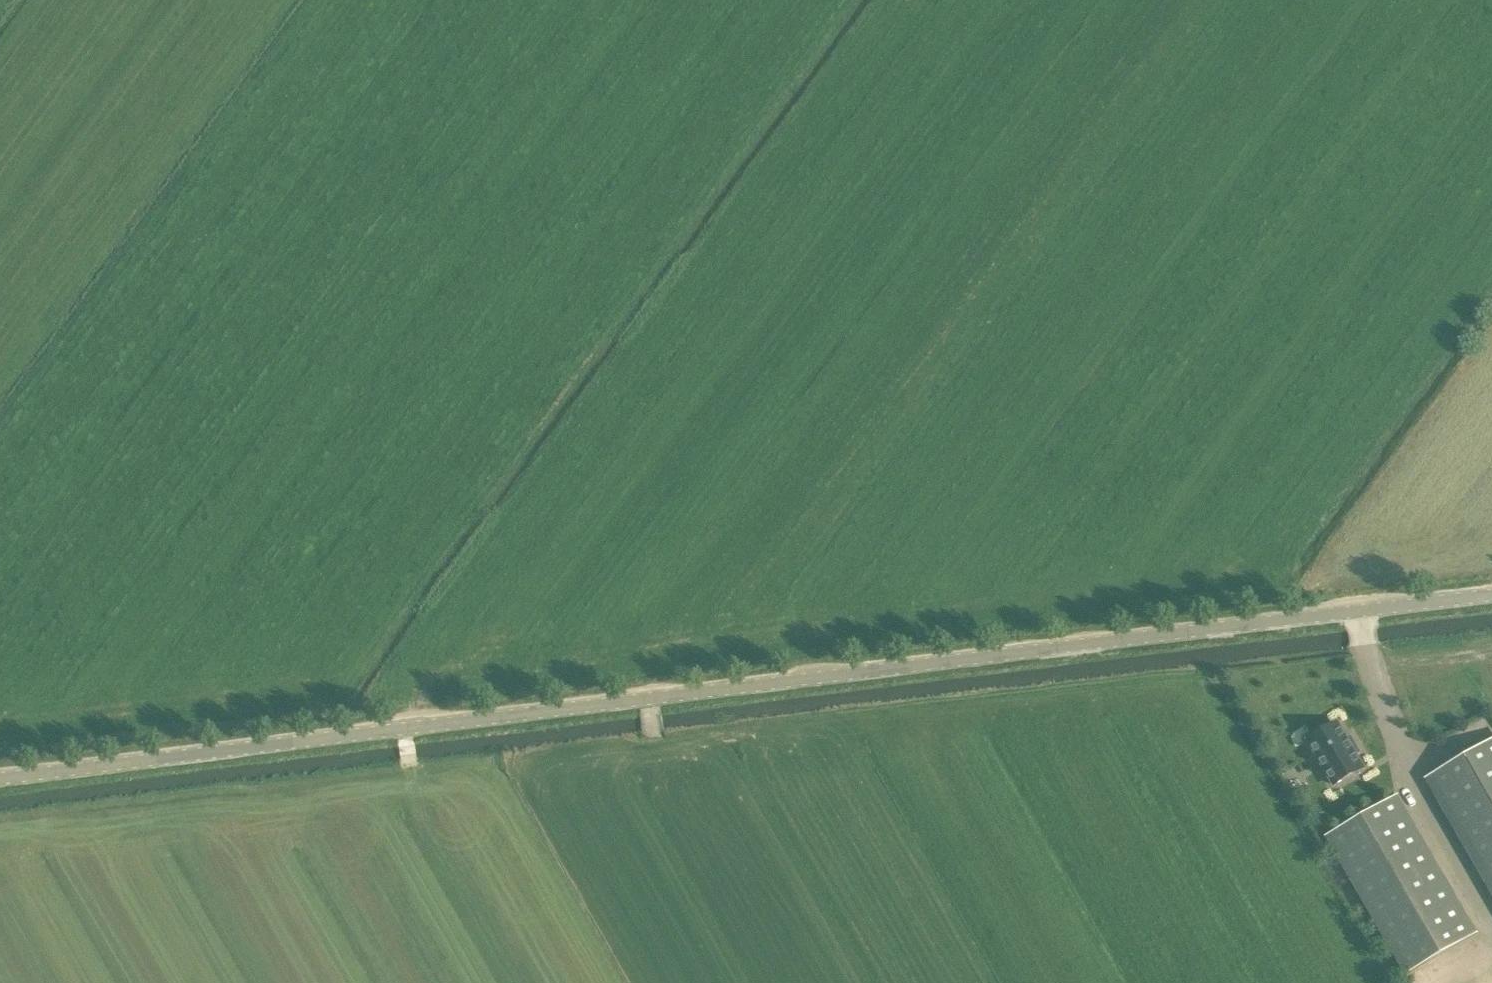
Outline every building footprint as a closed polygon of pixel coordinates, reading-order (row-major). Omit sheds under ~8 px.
[(1338,723),(1308,740),(1334,785),(1364,768),(1338,723)] [(1424,778),(1491,895),(1491,739),(1424,778)] [(1405,974),(1477,932),(1398,795),(1325,837),(1405,974)]
